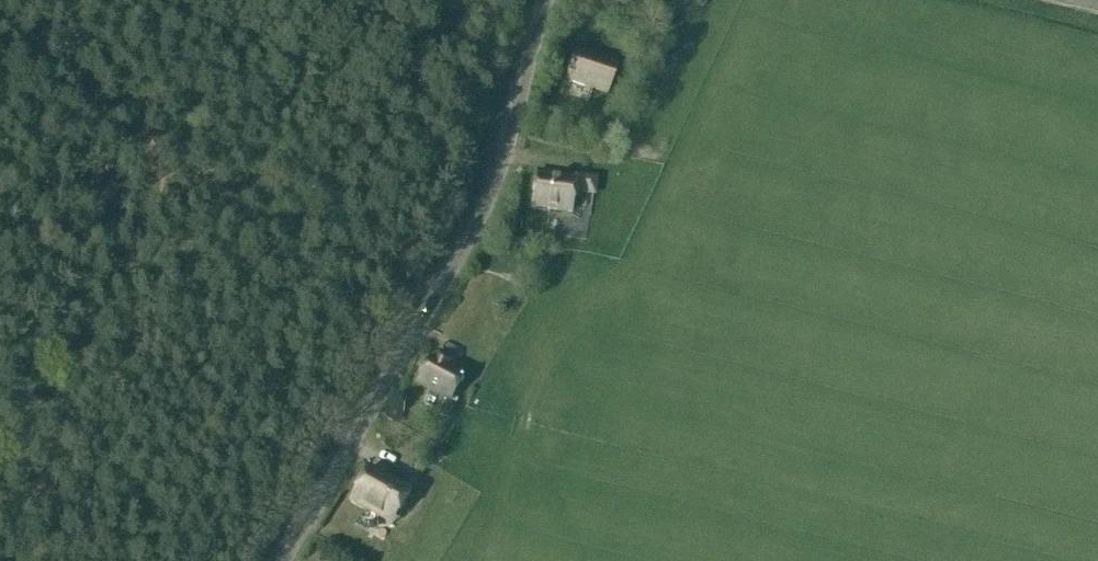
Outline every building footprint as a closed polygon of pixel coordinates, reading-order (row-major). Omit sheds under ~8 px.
[(636,6),(654,10),(658,2),(653,0),(639,0),(636,6)] [(608,93),(617,67),(576,53),(567,79),(608,93)] [(537,176),(532,206),(571,212),(574,191),(593,194),(595,180),(573,177),(573,181),(554,178),(554,174),(537,172),(537,176)] [(438,354),(434,362),(430,360),(418,382),(450,399),(462,377),(447,369),(451,361),(438,354)] [(391,525),(400,510),(410,491),(369,468),(350,501),(391,525)]
